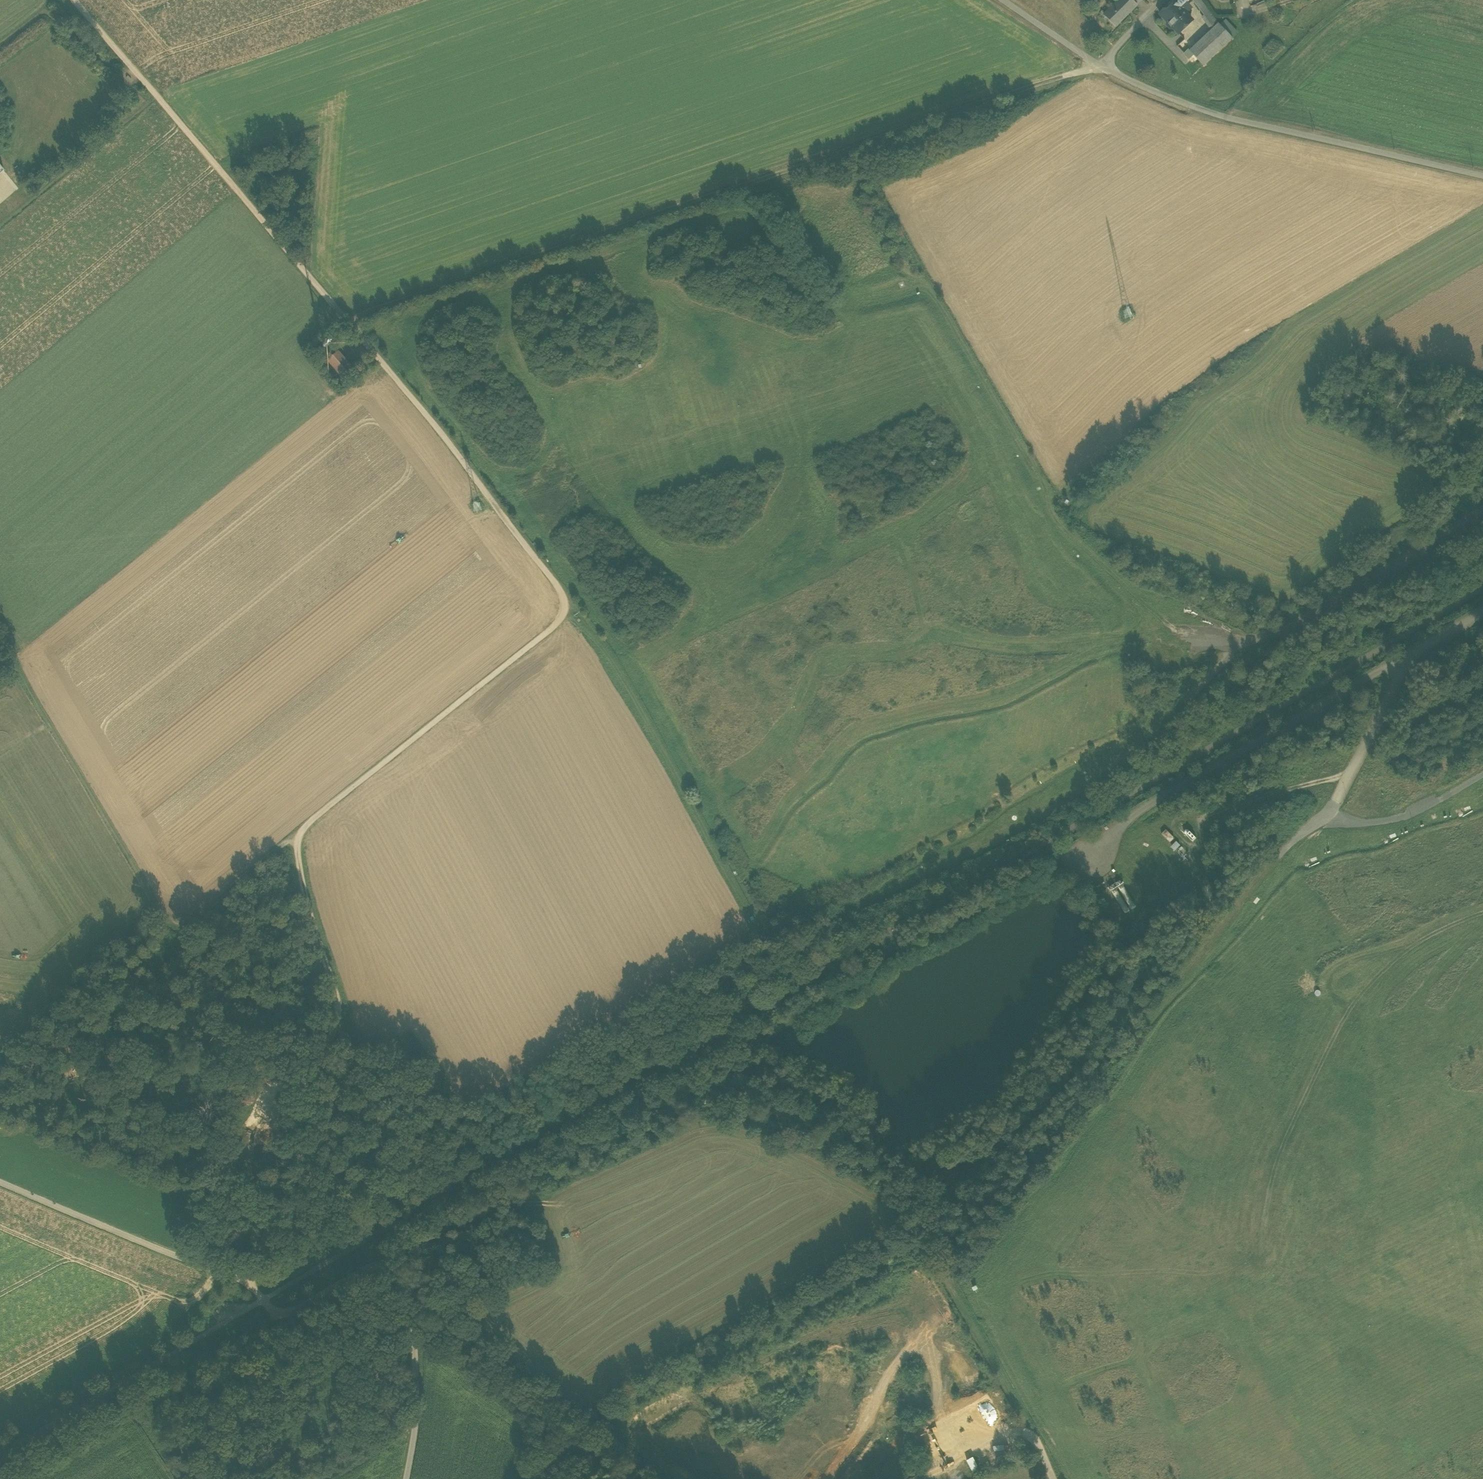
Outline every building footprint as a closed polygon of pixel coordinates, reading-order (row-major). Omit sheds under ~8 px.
[(1115,26),(1137,5),(1137,4),(1133,0),(1120,0),(1104,15),(1115,26)] [(1179,33),(1193,20),(1186,13),(1184,11),(1189,6),(1190,6),(1186,2),(1184,0),(1172,0),(1173,0),(1160,13),(1168,21),(1167,24),(1171,28),(1174,27),(1179,33)] [(1202,0),(1193,0),(1204,15),(1210,11),(1202,0)] [(1219,23),(1210,11),(1204,15),(1214,28),(1219,23)] [(1220,24),(1233,37),(1237,33),(1225,20),(1220,24)] [(1214,28),(1190,50),(1194,55),(1203,65),(1233,37),(1220,24),(1219,23),(1214,28)] [(1190,58),(1194,55),(1190,50),(1189,48),(1184,52),(1190,58)] [(310,352),(322,366),(326,363),(325,361),(322,357),(319,354),(316,350),(314,349),(310,352)] [(343,378),(344,378),(343,378),(348,374),(353,370),(353,369),(338,352),(337,351),(337,352),(333,356),(332,356),(328,360),(327,360),(328,361),(328,360),(343,378)] [(1166,829),(1161,833),(1170,842),(1174,837),(1166,829)] [(1120,913),(1134,907),(1123,879),(1109,884),(1120,913)] [(924,1159),(929,1169),(945,1161),(943,1157),(940,1151),(924,1159)] [(996,1458),(998,1462),(1009,1457),(1007,1452),(996,1458)] [(967,1460),(973,1472),(979,1469),(973,1457),(967,1460)]
